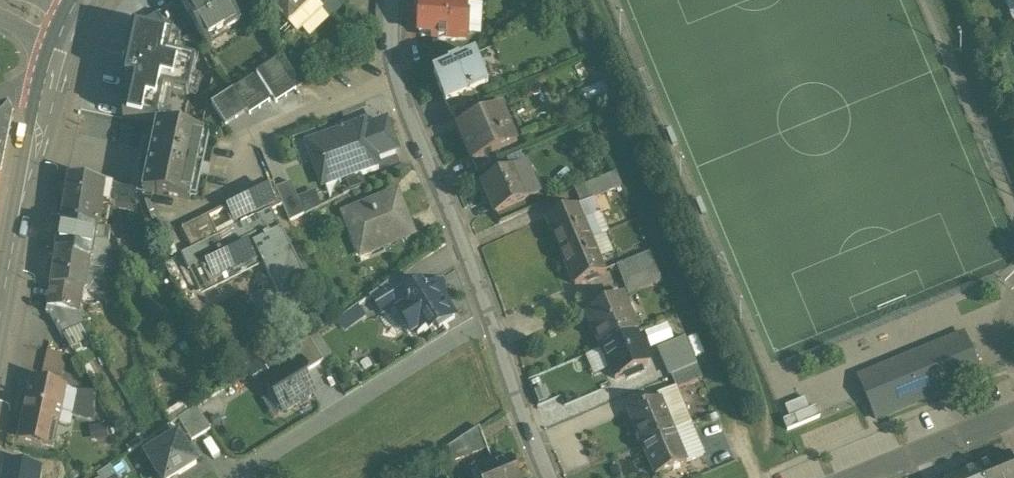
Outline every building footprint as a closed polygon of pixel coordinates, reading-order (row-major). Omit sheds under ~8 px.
[(192,23),(204,42),(239,21),(226,0),(178,0),(192,23)] [(287,24),(292,19),(313,0),(264,0),(287,24)] [(292,19),(300,28),(322,8),(315,0),(313,0),(292,19)] [(322,8),(330,16),(338,9),(331,0),(315,0),(322,8)] [(180,2),(160,14),(174,35),(192,23),(180,2)] [(466,4),(438,2),(438,4),(421,3),(419,32),(434,33),(434,37),(456,39),(456,34),(467,35),(468,18),(465,18),(466,4)] [(159,12),(133,27),(174,35),(160,14),(159,12)] [(169,55),(174,35),(133,27),(126,59),(130,60),(126,79),(130,80),(123,117),(152,123),(158,124),(165,88),(171,89),(190,93),(197,61),(169,55)] [(422,49),(412,51),(416,67),(426,64),(422,49)] [(476,57),(439,73),(443,81),(439,82),(447,102),(474,90),(488,84),(476,57)] [(297,91),(277,60),(257,73),(277,104),(297,91)] [(250,116),(270,103),(254,79),(234,91),(248,113),(250,116)] [(474,90),(447,102),(453,115),(480,103),(474,90)] [(234,91),(212,106),(226,128),(248,113),(234,91)] [(480,103),(453,115),(457,125),(485,114),(480,103)] [(485,114),(457,125),(473,163),(496,153),(517,144),(502,106),(485,114)] [(0,110),(0,177),(12,114),(6,108),(0,110)] [(386,121),(364,129),(375,158),(397,150),(386,121)] [(152,123),(141,173),(147,174),(158,124),(152,123)] [(205,134),(158,124),(147,174),(141,173),(138,191),(191,202),(205,134)] [(363,125),(307,145),(323,187),(378,166),(375,158),(364,129),(363,125)] [(496,153),(473,163),(477,174),(500,164),(496,153)] [(527,166),(483,185),(496,214),(539,195),(527,166)] [(616,175),(575,192),(581,206),(622,189),(616,175)] [(99,181),(69,176),(61,221),(96,227),(101,198),(96,197),(99,181)] [(133,187),(99,181),(96,197),(101,198),(135,205),(136,196),(133,187)] [(291,184),(276,190),(283,207),(290,224),(304,217),(291,184)] [(274,186),(265,190),(275,211),(283,207),(276,190),(274,186)] [(265,190),(233,206),(243,226),(271,212),(271,213),(275,211),(265,190)] [(397,194),(343,216),(351,235),(356,233),(366,256),(414,236),(397,194)] [(577,208),(547,221),(561,254),(591,242),(577,208)] [(213,240),(192,251),(210,287),(261,261),(281,302),(309,288),(271,213),(271,212),(243,226),(213,240)] [(96,227),(61,221),(56,251),(77,254),(77,257),(90,259),(96,227)] [(204,221),(183,231),(192,251),(213,240),(204,221)] [(111,231),(109,228),(96,227),(90,259),(99,262),(103,268),(106,269),(111,231)] [(591,242),(561,254),(575,287),(605,275),(591,242)] [(77,254),(56,251),(51,286),(83,290),(86,291),(90,259),(77,257),(77,254)] [(650,256),(617,270),(623,285),(657,271),(650,256)] [(99,262),(90,259),(86,291),(114,295),(103,268),(99,262)] [(657,271),(623,285),(628,298),(662,284),(657,271)] [(399,276),(372,296),(383,315),(399,305),(412,296),(399,276)] [(412,296),(399,305),(403,311),(399,313),(411,331),(414,329),(418,335),(436,324),(439,329),(454,319),(432,284),(425,288),(424,287),(423,288),(424,289),(417,293),(416,292),(415,292),(416,294),(412,296)] [(83,290),(51,286),(47,314),(49,315),(49,314),(57,315),(58,310),(80,314),(83,290)] [(623,299),(586,314),(601,350),(635,336),(638,334),(623,299)] [(359,309),(339,323),(346,333),(366,320),(359,309)] [(57,315),(49,314),(49,315),(58,330),(62,328),(65,326),(57,315)] [(666,323),(644,331),(650,347),(672,338),(666,323)] [(318,334),(309,339),(323,363),(332,357),(318,334)] [(635,336),(601,350),(614,381),(647,367),(635,336)] [(323,363),(309,339),(292,350),(299,362),(300,361),(307,373),(323,363)] [(672,377),(697,366),(688,344),(663,354),(672,377)] [(862,389),(876,424),(985,380),(970,344),(862,389)] [(67,356),(47,351),(42,374),(62,378),(67,356)] [(299,362),(265,383),(284,413),(314,395),(305,380),(307,373),(300,361),(299,362)] [(697,366),(671,377),(676,390),(703,380),(697,366)] [(67,387),(32,379),(24,415),(48,421),(59,423),(59,422),(72,425),(74,420),(72,420),(72,395),(66,394),(67,387)] [(690,425),(676,390),(660,397),(661,400),(674,432),(690,425)] [(87,393),(72,393),(72,395),(72,420),(74,420),(87,420),(87,403),(87,394),(87,393)] [(784,407),(789,417),(781,420),(786,431),(817,417),(807,396),(784,407)] [(661,400),(629,413),(642,445),(674,432),(661,400)] [(197,410),(178,421),(191,443),(210,432),(197,410)] [(48,421),(24,415),(19,440),(42,445),(48,421)] [(674,432),(687,464),(703,457),(690,425),(674,432)] [(479,429),(446,450),(452,464),(487,449),(479,429)] [(674,432),(642,445),(656,477),(687,464),(674,432)] [(161,477),(179,477),(197,466),(179,437),(147,457),(161,477)] [(977,470),(980,477),(1013,477),(1013,467),(1010,456),(977,470)] [(475,469),(479,477),(519,477),(512,459),(494,467),(493,462),(475,469)] [(7,465),(5,477),(39,477),(40,471),(7,465)] [(110,467),(97,476),(98,477),(118,477),(110,467)]
